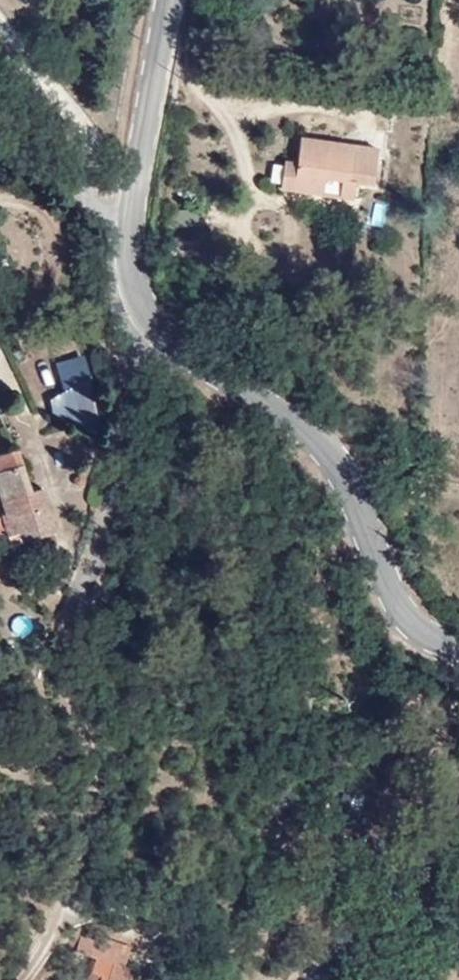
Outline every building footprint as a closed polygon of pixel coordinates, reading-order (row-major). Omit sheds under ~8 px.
[(281,113),(278,138),(275,164),(333,171),(336,147),(355,149),(359,123),(281,113)] [(93,383),(48,396),(63,447),(108,434),(93,383)] [(16,456),(14,446),(0,451),(0,461),(16,456)] [(1,536),(13,534),(21,563),(59,550),(40,492),(30,495),(16,456),(0,461),(0,508),(2,513),(0,515),(0,533),(1,536)] [(357,823),(360,795),(340,792),(337,821),(357,823)] [(125,965),(121,964),(125,945),(104,944),(102,961),(84,959),(81,979),(124,979),(125,965)]
